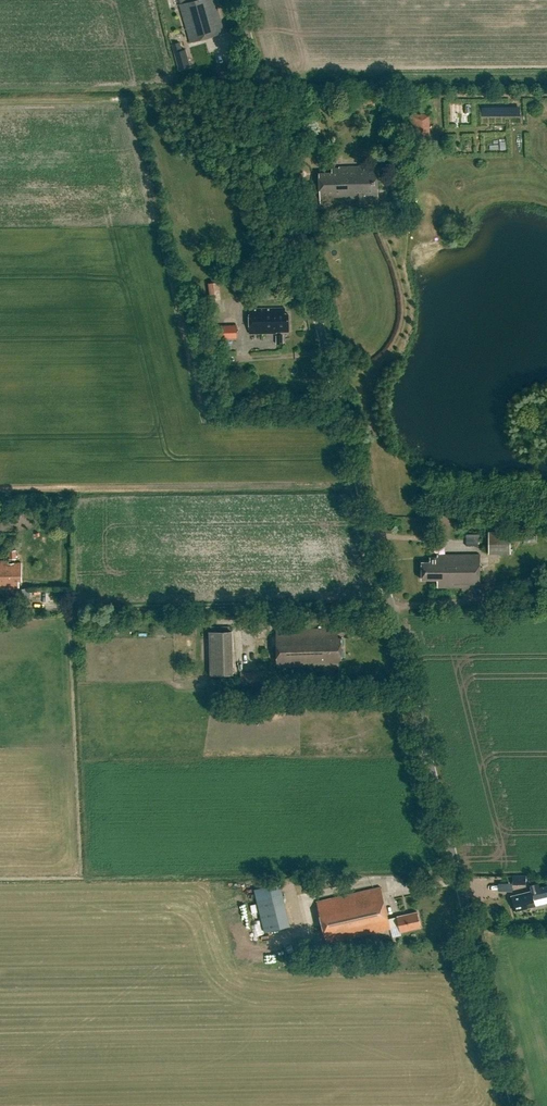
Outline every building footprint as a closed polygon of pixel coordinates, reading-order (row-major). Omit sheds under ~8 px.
[(228,37),(217,0),(180,0),(181,5),(193,47),(228,37)] [(182,51),(180,42),(172,44),(174,53),(182,51)] [(220,84),(235,82),(234,75),(219,77),(220,84)] [(359,97),(360,107),(375,107),(375,97),(359,97)] [(425,115),(410,116),(411,146),(425,146),(425,115)] [(385,144),(385,157),(402,157),(402,144),(385,144)] [(320,205),(379,203),(377,167),(340,168),(340,171),(332,171),(332,174),(319,175),(320,205)] [(220,282),(210,283),(212,300),(222,299),(220,282)] [(190,303),(191,313),(205,312),(204,301),(190,303)] [(275,333),(288,333),(288,315),(285,315),(285,308),(249,309),(249,336),(275,335),(275,333)] [(194,317),(195,329),(210,328),(209,315),(194,317)] [(229,333),(236,333),(236,326),(217,326),(217,340),(229,340),(229,333)] [(486,554),(507,554),(507,529),(486,529),(486,554)] [(466,536),(466,546),(479,546),(478,535),(466,536)] [(462,593),(481,593),(480,556),(438,556),(438,558),(431,558),(431,563),(422,563),(423,581),(438,580),(438,588),(462,588),(462,593)] [(23,581),(22,563),(9,564),(9,562),(0,562),(0,589),(8,589),(8,588),(20,588),(19,581),(23,581)] [(27,589),(18,589),(18,601),(30,601),(30,591),(27,591),(27,589)] [(340,661),(343,661),(342,639),(339,639),(338,629),(276,631),(277,668),(340,666),(340,661)] [(235,675),(234,631),(210,632),(211,676),(235,675)] [(266,670),(240,673),(240,682),(266,680),(266,670)] [(526,876),(513,876),(513,885),(526,885),(526,876)] [(277,882),(252,888),(263,933),(288,926),(277,882)] [(511,891),(510,882),(496,883),(497,892),(511,891)] [(546,896),(546,886),(540,888),(539,884),(530,886),(532,891),(512,896),(516,911),(536,906),(534,899),(546,896)] [(400,934),(421,929),(417,913),(388,920),(380,889),(317,904),(329,954),(349,948),(347,941),(391,930),(391,928),(399,926),(400,934)]
